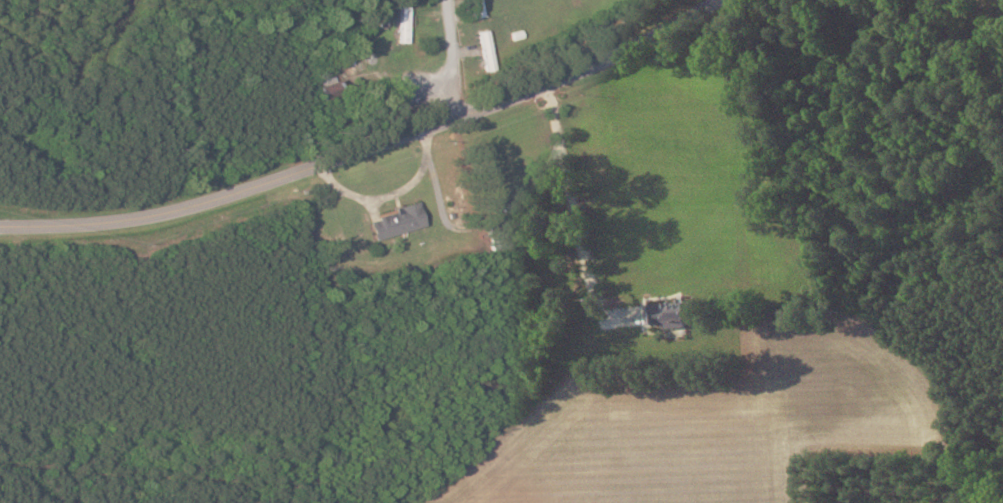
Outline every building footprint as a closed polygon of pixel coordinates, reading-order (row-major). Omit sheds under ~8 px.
[(398,42),(408,42),(409,6),(399,6),(398,42)] [(491,65),(489,58),(491,58),(486,29),(477,31),(483,66),(491,65)] [(312,82),(315,97),(338,93),(335,78),(312,82)] [(423,227),(417,204),(367,216),(373,238),(423,227)] [(493,250),(509,246),(506,234),(490,238),(493,250)] [(685,327),(684,321),(698,320),(697,302),(664,304),(645,304),(646,326),(662,325),(662,329),(685,327)]
